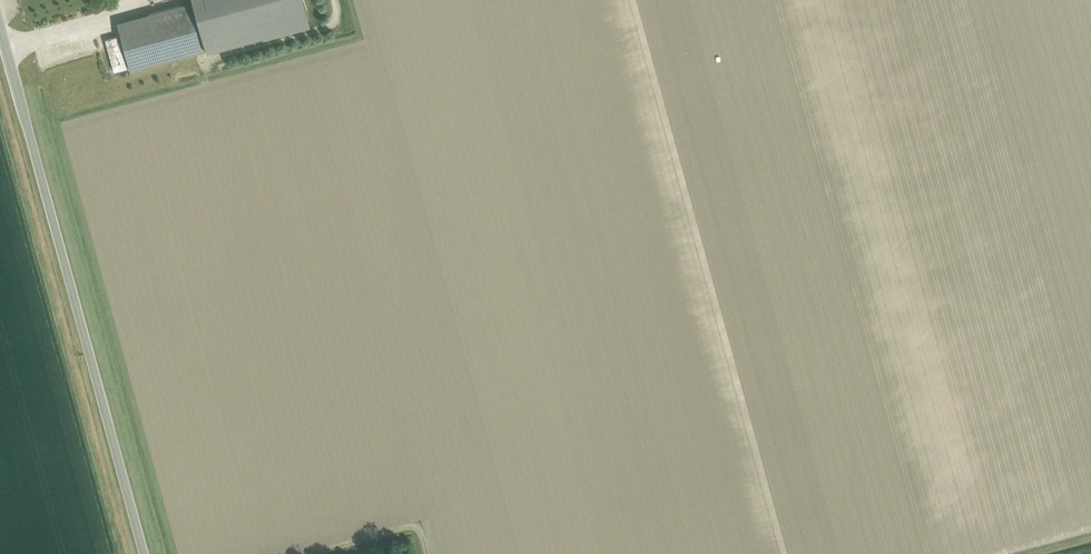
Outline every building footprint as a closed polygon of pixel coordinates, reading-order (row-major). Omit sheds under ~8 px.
[(193,2),(206,50),(308,22),(302,0),(193,0),(193,2)] [(193,2),(117,23),(130,70),(206,50),(193,2)] [(119,37),(106,40),(115,73),(128,69),(119,37)]
